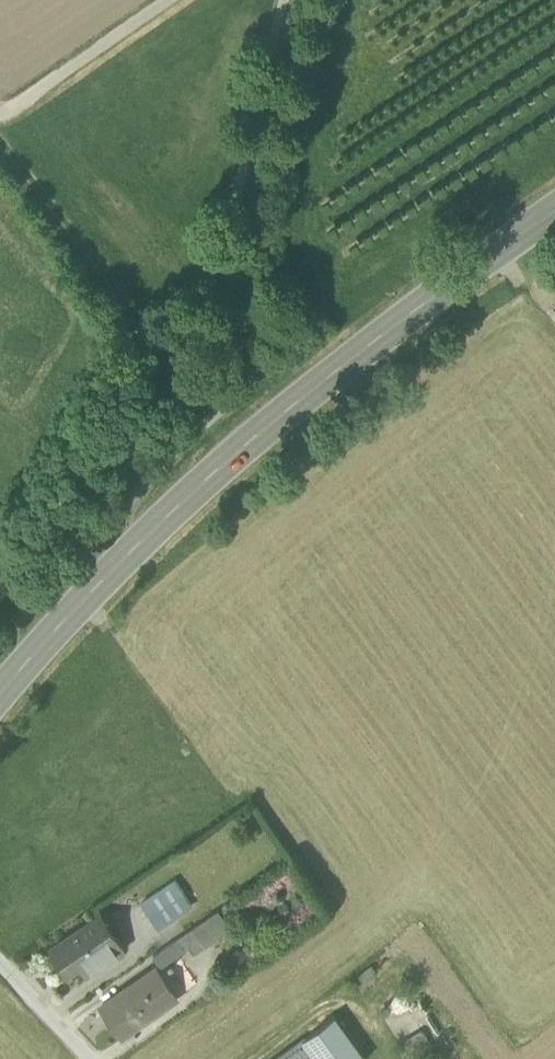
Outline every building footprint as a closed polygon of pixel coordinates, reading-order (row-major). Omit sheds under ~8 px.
[(136,899),(155,927),(186,905),(167,877),(136,899)] [(152,955),(163,970),(190,951),(195,957),(232,931),(217,910),(191,928),(152,955)] [(69,975),(87,963),(100,954),(98,952),(116,939),(102,918),(83,931),(81,929),(51,949),(69,975)] [(122,948),(116,939),(98,952),(100,954),(87,963),(93,973),(107,964),(105,960),(122,948)] [(100,1007),(120,1037),(176,999),(156,969),(100,1007)] [(303,1038),(318,1058),(366,1058),(334,1015),(303,1038)] [(421,1029),(399,1043),(409,1058),(431,1044),(421,1029)] [(303,1038),(302,1038),(273,1058),(318,1058),(303,1038)]
